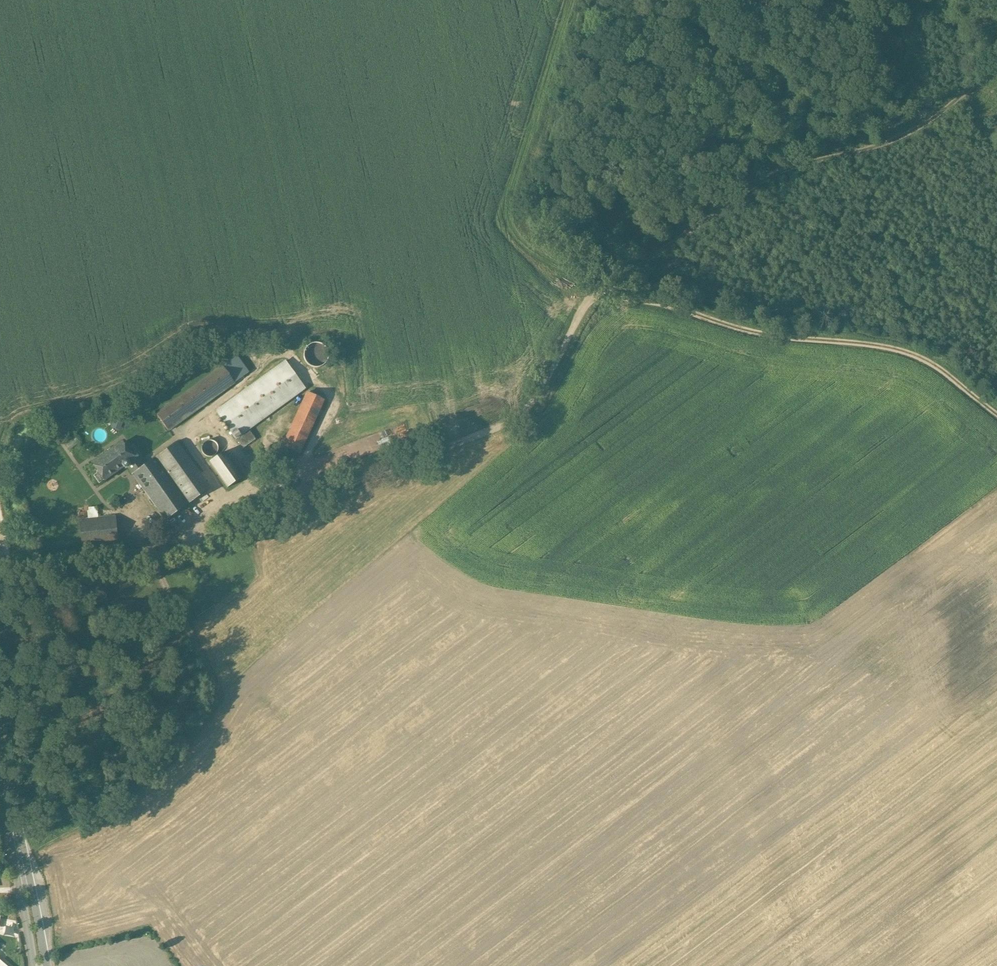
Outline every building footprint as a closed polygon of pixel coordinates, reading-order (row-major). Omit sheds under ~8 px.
[(320,343),(318,342),(316,342),(313,342),(311,343),(309,344),(308,345),(307,346),(305,348),(305,350),(304,352),(304,353),(304,355),(304,357),(304,358),(304,359),(305,360),(306,362),(307,363),(309,365),(310,366),(312,367),(315,367),(317,367),(319,367),(321,366),(323,365),(324,364),(326,363),(327,361),(328,359),(328,358),(329,356),(329,354),(329,353),(328,351),(328,350),(327,348),(326,346),(324,345),(322,344),(320,343)] [(286,360),(216,411),(236,438),(305,388),(286,360)] [(223,366),(156,414),(168,430),(235,382),(223,366)] [(308,392),(283,446),(299,453),(324,399),(308,392)] [(213,440),(210,439),(208,440),(206,440),(205,441),(204,442),(203,444),(202,445),(202,447),(202,448),(202,450),(202,451),(203,453),(204,454),(205,455),(207,456),(209,456),(210,456),(212,456),(214,456),(215,455),(216,454),(217,453),(217,452),(218,450),(218,449),(218,448),(218,447),(218,446),(218,445),(217,443),(216,442),(215,441),(213,440)] [(144,465),(132,474),(165,520),(210,487),(177,441),(144,465)] [(122,442),(92,463),(99,472),(93,475),(99,483),(104,480),(123,466),(124,467),(127,468),(128,467),(132,474),(144,465),(134,451),(131,454),(122,442)] [(223,452),(209,462),(228,487),(242,477),(223,452)] [(115,515),(80,519),(83,547),(118,544),(115,515)]
